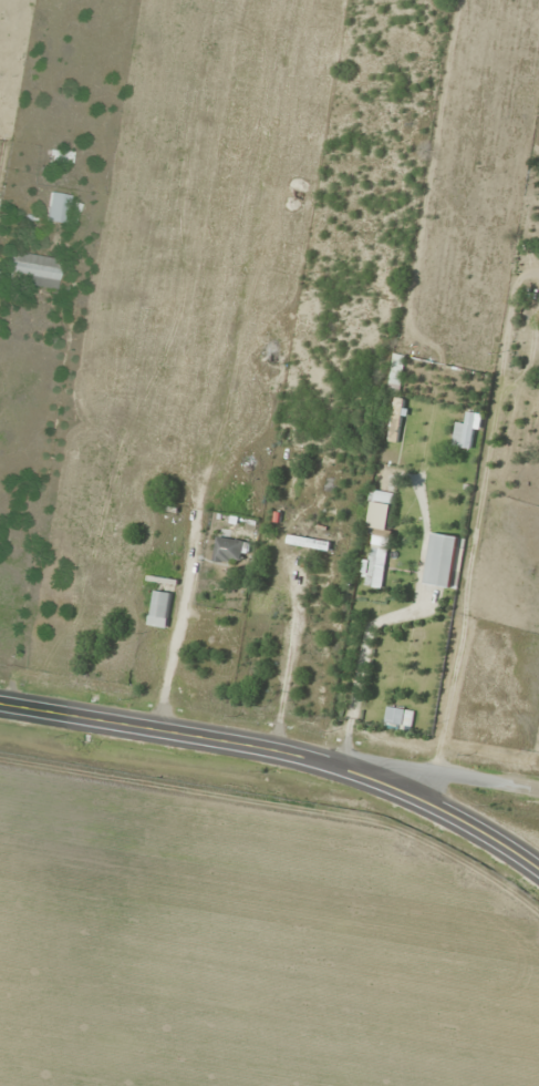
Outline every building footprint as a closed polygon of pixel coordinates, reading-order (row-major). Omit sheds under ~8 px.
[(74,163),(75,152),(51,150),(50,161),(74,163)] [(47,220),(67,225),(73,197),(54,192),(47,220)] [(9,280),(57,289),(62,261),(15,252),(9,280)] [(404,399),(396,398),(389,439),(397,441),(404,399)] [(392,497),(373,493),(366,528),(386,532),(392,497)] [(287,541),(327,553),(329,545),(289,533),(287,541)] [(364,586),(382,589),(390,537),(370,533),(368,545),(371,545),(364,586)] [(424,584),(450,589),(459,537),(432,533),(424,584)] [(244,541),(217,536),(213,560),(240,566),(244,541)] [(173,595),(155,591),(147,625),(166,629),(173,595)]
